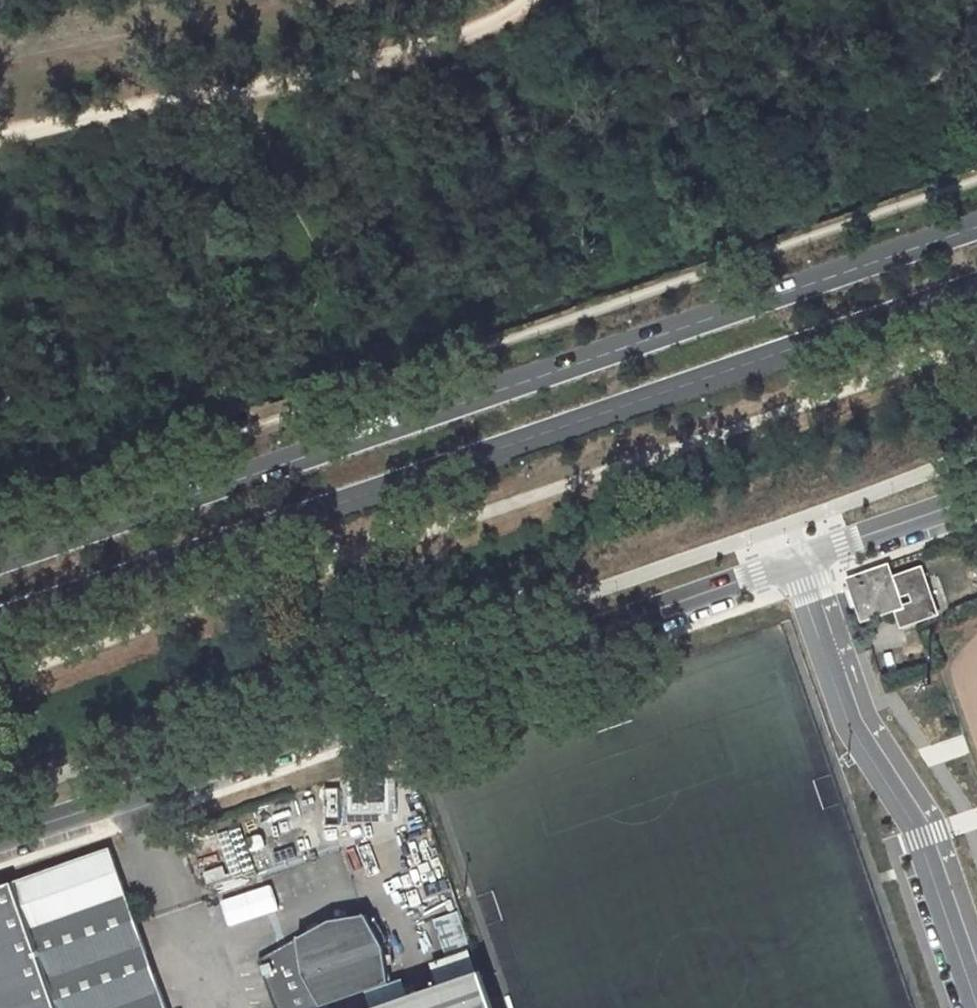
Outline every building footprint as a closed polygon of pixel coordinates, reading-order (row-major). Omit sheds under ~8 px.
[(936,614),(921,569),(892,579),(888,566),(848,579),(852,590),(857,605),(862,620),(895,610),(901,627),(936,614)] [(852,607),(857,605),(852,590),(846,592),(852,607)] [(390,790),(346,790),(345,812),(390,812),(390,790)] [(243,846),(237,830),(221,835),(226,852),(243,846)] [(267,849),(261,833),(243,839),(249,855),(267,849)] [(410,867),(438,858),(434,846),(406,855),(410,867)] [(111,854),(110,848),(0,887),(0,1007),(166,1007),(111,854)] [(217,849),(187,857),(191,871),(221,863),(217,849)] [(242,858),(247,871),(255,868),(251,855),(242,858)] [(443,872),(439,860),(411,869),(415,881),(443,872)] [(222,865),(202,870),(205,883),(225,877),(222,865)] [(422,900),(450,890),(444,874),(416,883),(422,900)] [(458,912),(433,920),(446,957),(469,949),(471,949),(458,912)] [(367,991),(389,983),(384,947),(366,916),(330,921),(258,961),(275,1007),(317,1007),(332,1003),(343,999),(346,1007),(372,1007),(367,991)] [(441,988),(478,975),(469,949),(446,957),(432,962),(441,988)] [(478,975),(441,988),(384,1007),(489,1007),(478,975)] [(343,999),(332,1003),(334,1007),(346,1007),(343,999)]
